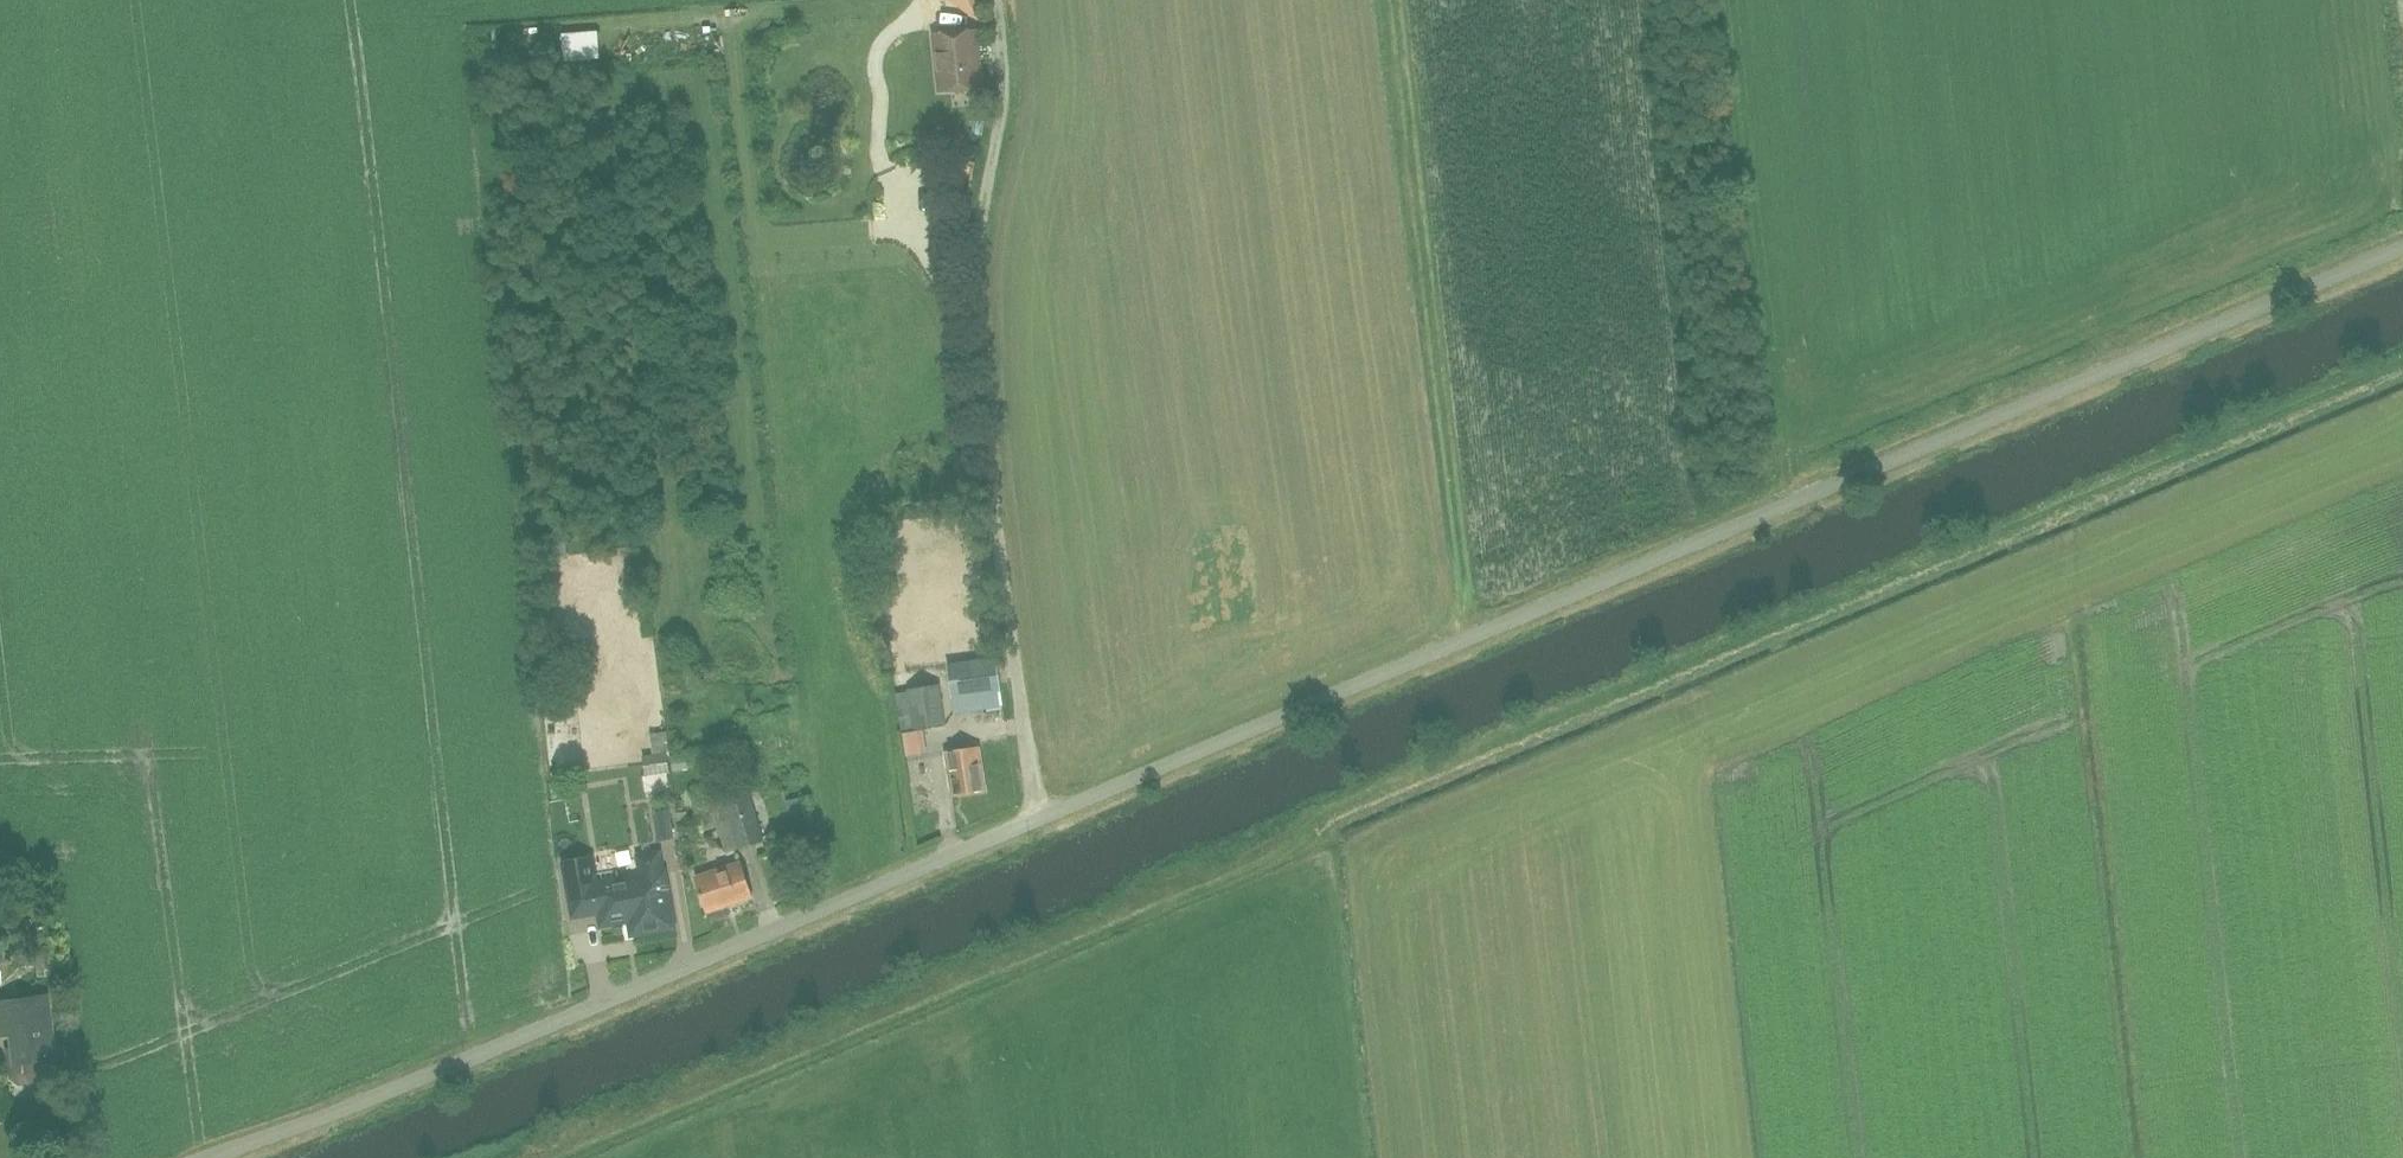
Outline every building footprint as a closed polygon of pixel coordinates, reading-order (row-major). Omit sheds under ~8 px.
[(979,87),(974,33),(936,36),(938,61),(933,61),(934,69),(939,68),(941,91),(979,87)] [(1001,700),(997,665),(961,669),(963,685),(982,683),(984,702),(1001,700)] [(912,731),(946,725),(941,684),(906,689),(912,731)] [(986,721),(997,720),(996,711),(985,712),(986,721)] [(668,758),(670,757),(671,757),(667,731),(650,734),(653,755),(642,756),(645,777),(670,773),(668,758)] [(947,752),(953,795),(985,791),(979,747),(947,752)] [(914,779),(918,805),(931,802),(927,777),(914,779)] [(697,809),(725,800),(718,779),(690,788),(697,809)] [(749,794),(725,802),(740,847),(764,839),(749,794)] [(671,807),(654,808),(657,838),(674,836),(671,807)] [(595,855),(564,860),(574,919),(600,915),(601,923),(605,926),(615,924),(617,920),(632,918),(635,932),(656,928),(659,931),(669,929),(670,926),(673,925),(664,872),(662,873),(659,854),(642,857),(645,876),(619,880),(617,870),(598,874),(595,855)] [(708,911),(753,896),(742,862),(696,877),(708,911)] [(54,1056),(47,997),(0,1003),(0,1033),(0,1034),(10,1033),(12,1048),(8,1049),(12,1077),(20,1082),(29,1081),(35,1074),(33,1059),(54,1056)]
